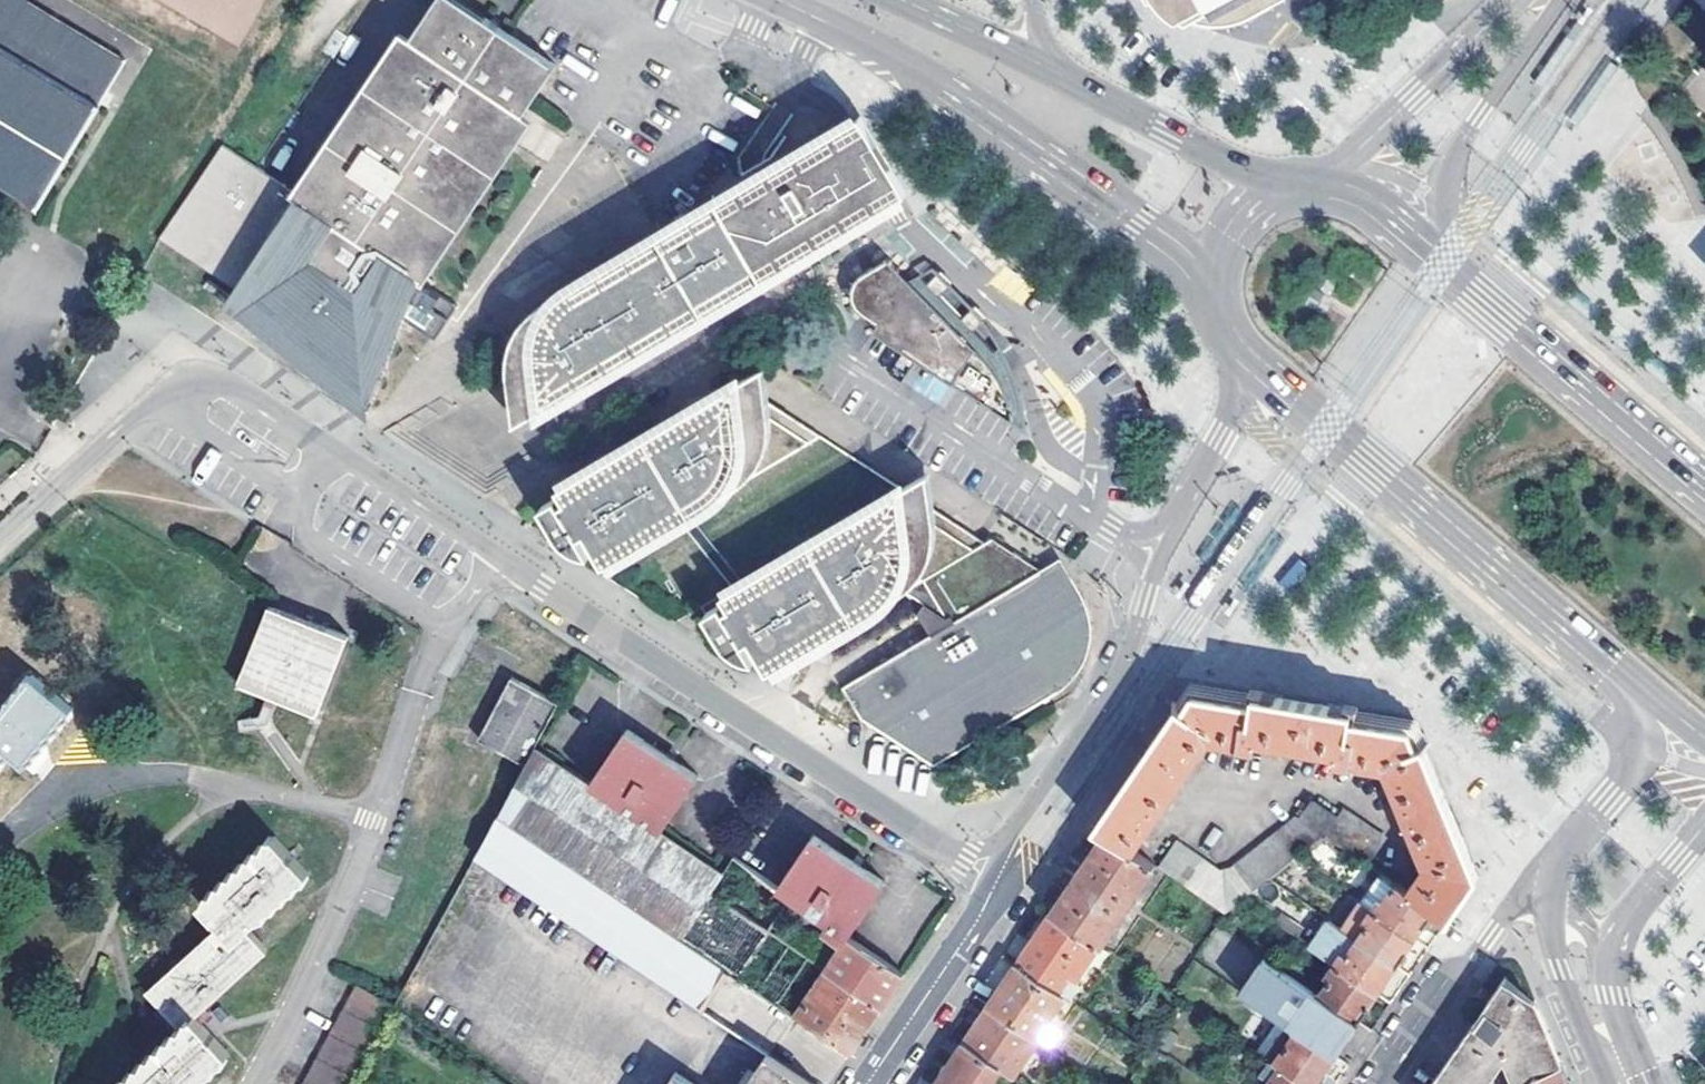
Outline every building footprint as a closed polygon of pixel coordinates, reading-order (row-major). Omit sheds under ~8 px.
[(40,209),(104,106),(102,104),(128,61),(27,0),(0,0),(0,185),(40,209)] [(354,384),(366,367),(395,326),(403,314),(434,335),(437,337),(444,327),(451,316),(459,303),(455,300),(441,290),(427,281),(515,149),(528,129),(536,117),(527,111),(559,62),(465,0),(437,0),(414,36),(404,29),(295,192),(223,143),(161,239),(246,296),(253,301),(278,318),(269,332),(278,338),(294,348),(295,346),(354,384)] [(1169,7),(1178,13),(1184,16),(1194,20),(1205,23),(1222,24),(1228,24),(1234,23),(1245,21),(1250,19),(1255,16),(1269,9),(1273,7),(1269,0),(1162,0),(1169,7)] [(754,174),(716,196),(762,273),(875,206),(889,198),(911,185),(865,109),(842,123),(830,130),(772,163),(754,174)] [(507,382),(513,420),(541,403),(673,325),(694,313),(705,306),(762,273),(716,196),(659,231),(649,238),(631,249),(550,298),(538,306),(529,312),(523,318),(515,328),(509,338),(507,344),(505,352),(504,367),(507,382)] [(0,210),(0,232),(9,216),(0,210)] [(992,348),(923,277),(913,282),(888,257),(870,268),(862,274),(856,282),(853,289),(853,296),(856,304),(862,309),(874,317),(879,320),(873,330),(953,382),(1014,422),(1024,418),(1025,406),(1020,395),(1013,378),(1008,370),(992,348)] [(740,377),(736,380),(734,381),(706,397),(606,457),(560,484),(569,497),(564,500),(560,493),(543,503),(559,535),(566,543),(575,548),(583,551),(593,553),(582,533),(586,531),(589,529),(607,562),(631,547),(686,514),(721,493),(745,479),(811,442),(821,436),(773,404),(771,385),(768,362),(750,372),(740,377)] [(763,666),(766,673),(784,660),(813,643),(822,637),(887,598),(902,588),(975,548),(985,543),(933,509),(930,486),(928,471),(917,478),(899,487),(739,583),(721,595),(728,608),(726,609),(723,611),(720,604),(705,613),(702,615),(722,646),(729,653),(738,658),(746,661),(754,663),(743,645),(746,643),(748,641),(763,666)] [(994,538),(985,543),(975,548),(902,588),(925,603),(947,618),(951,615),(955,620),(1042,570),(994,538)] [(1092,622),(1089,607),(1081,592),(1071,573),(1062,558),(1055,563),(1042,570),(955,620),(951,615),(947,618),(925,603),(918,613),(920,616),(924,624),(930,635),(844,687),(862,719),(934,766),(1070,684),(1084,664),(1090,649),(1092,634),(1092,622)] [(349,636),(270,605),(239,684),(267,696),(272,698),(316,716),(349,636)] [(6,765),(4,760),(15,752),(28,763),(37,770),(43,763),(51,754),(49,745),(50,744),(50,739),(58,734),(57,729),(68,723),(67,718),(76,712),(75,705),(35,672),(34,673),(29,673),(25,683),(20,683),(16,694),(11,693),(8,705),(3,710),(1,713),(0,713),(0,768),(6,765)] [(480,739),(526,764),(534,747),(559,703),(511,677),(480,739)] [(1106,835),(1133,853),(1197,759),(1210,740),(1387,766),(1390,764),(1432,866),(1428,867),(1410,894),(1448,919),(1457,907),(1472,885),(1479,874),(1460,828),(1447,796),(1437,772),(1419,727),(1416,719),(1355,710),(1355,708),(1332,704),(1288,697),(1255,692),(1254,695),(1204,687),(1194,685),(1178,709),(1171,719),(1159,737),(1123,790),(1096,829),(1106,835)] [(622,737),(591,784),(664,833),(695,784),(700,777),(628,728),(622,737)] [(526,764),(476,857),(705,1010),(717,992),(732,971),(681,936),(713,888),(723,872),(664,833),(591,784),(534,747),(526,764)] [(1313,803),(1300,822),(1324,838),(1338,818),(1313,803)] [(1324,838),(1346,852),(1365,825),(1344,811),(1338,818),(1324,838)] [(1324,838),(1300,822),(1296,820),(1285,829),(1305,853),(1324,838)] [(1365,825),(1346,852),(1371,868),(1388,840),(1365,825)] [(1285,829),(1272,839),(1291,863),(1305,853),(1285,829)] [(202,904),(221,925),(150,991),(163,1006),(170,1014),(182,1027),(177,1036),(172,1035),(167,1046),(162,1045),(157,1055),(152,1054),(147,1064),(141,1063),(136,1074),(131,1073),(127,1083),(121,1082),(120,1083),(202,1083),(213,1080),(212,1074),(223,1070),(222,1065),(233,1061),(233,1057),(236,1053),(220,1036),(219,1037),(215,1033),(216,1032),(200,1015),(205,1011),(218,999),(271,950),(269,947),(253,929),(256,926),(260,923),(262,920),(273,916),(274,911),(284,906),(283,901),(294,897),(294,892),(304,888),(304,882),(314,879),(314,873),(316,872),(280,834),(278,835),(274,834),(269,844),(263,844),(259,853),(253,853),(248,863),(243,862),(238,872),(233,871),(228,881),(222,881),(217,891),(212,890),(207,900),(202,904)] [(793,899),(831,924),(851,937),(881,892),(887,883),(816,834),(810,842),(778,889),(793,899)] [(1101,945),(1103,946),(1156,869),(1133,853),(1106,835),(1083,868),(1054,912),(1101,945)] [(1272,839),(1259,849),(1278,873),(1291,863),(1272,839)] [(1173,881),(1192,854),(1177,844),(1158,871),(1173,881)] [(1245,859),(1265,883),(1278,873),(1259,849),(1245,859)] [(1173,881),(1187,891),(1206,863),(1192,854),(1173,881)] [(1245,859),(1232,870),(1252,893),(1265,883),(1245,859)] [(722,882),(743,890),(750,869),(729,862),(722,882)] [(1201,900),(1221,871),(1217,871),(1206,863),(1187,891),(1201,900)] [(1223,915),(1252,893),(1232,870),(1221,871),(1201,900),(1223,915)] [(1448,919),(1410,894),(1380,874),(1362,902),(1416,938),(1424,926),(1437,935),(1448,919)] [(713,888),(681,936),(732,971),(741,976),(771,930),(713,888)] [(1343,930),(1397,966),(1416,938),(1362,902),(1343,930)] [(1066,997),(1072,1001),(1084,982),(1079,978),(1101,945),(1054,912),(1018,965),(1066,997)] [(1311,948),(1334,964),(1378,993),(1397,966),(1343,930),(1329,921),(1311,948)] [(902,972),(851,937),(831,924),(824,935),(842,947),(827,969),(884,1005),(888,999),(905,973),(902,972)] [(1241,992),(1280,1018),(1336,1055),(1359,1020),(1320,994),(1264,957),(1241,992)] [(1378,993),(1334,964),(1326,976),(1331,979),(1320,994),(1359,1020),(1378,993)] [(990,1007),(1039,1040),(1066,997),(1018,965),(990,1007)] [(884,1005),(827,969),(796,1014),(852,1052),(857,1044),(873,1020),(884,1005)] [(1508,1051),(1521,1081),(1562,1064),(1556,1050),(1554,1043),(1536,1002),(1506,977),(1432,1083),(1485,1083),(1508,1051)] [(303,1083),(348,1083),(390,1005),(355,986),(303,1083)] [(965,1044),(1003,1069),(1016,1078),(1042,1042),(1039,1040),(990,1007),(965,1044)] [(1269,1058),(1308,1083),(1315,1083),(1336,1055),(1280,1018),(1258,1050),(1269,1058)] [(1162,1028),(1150,1045),(1163,1054),(1175,1036),(1162,1028)] [(1003,1069),(965,1044),(938,1083),(993,1083),(1003,1069)] [(769,1053),(761,1065),(748,1083),(818,1083),(769,1053)] [(1269,1058),(1260,1071),(1269,1077),(1265,1083),(1308,1083),(1269,1058)] [(1565,1070),(1562,1064),(1521,1081),(1515,1083),(1570,1083),(1565,1070)] [(671,1083),(692,1083),(677,1074),(671,1083)]
